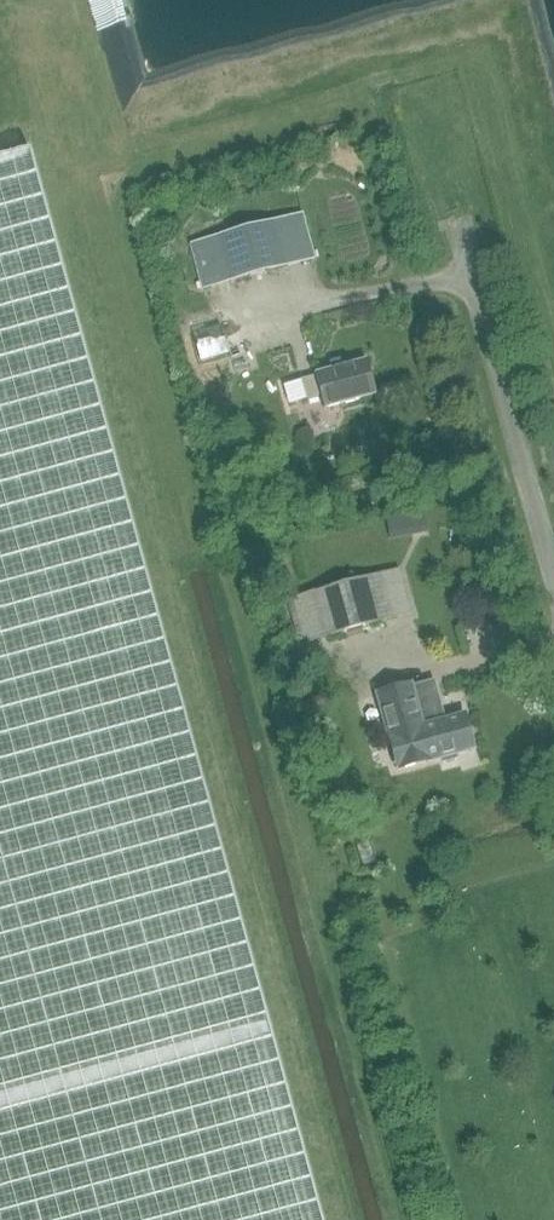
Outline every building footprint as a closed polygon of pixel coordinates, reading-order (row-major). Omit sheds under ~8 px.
[(0,161),(0,1219),(321,1219),(29,153),(0,161)] [(302,214),(189,245),(202,289),(314,259),(302,214)] [(376,394),(367,361),(314,375),(315,376),(301,380),(306,398),(320,394),(323,408),(376,394)] [(397,569),(286,599),(299,645),(409,614),(397,569)] [(410,686),(378,695),(391,744),(388,745),(393,763),(396,762),(398,770),(441,758),(443,763),(457,759),(456,754),(473,749),(464,717),(441,723),(431,685),(411,691),(410,686)]
